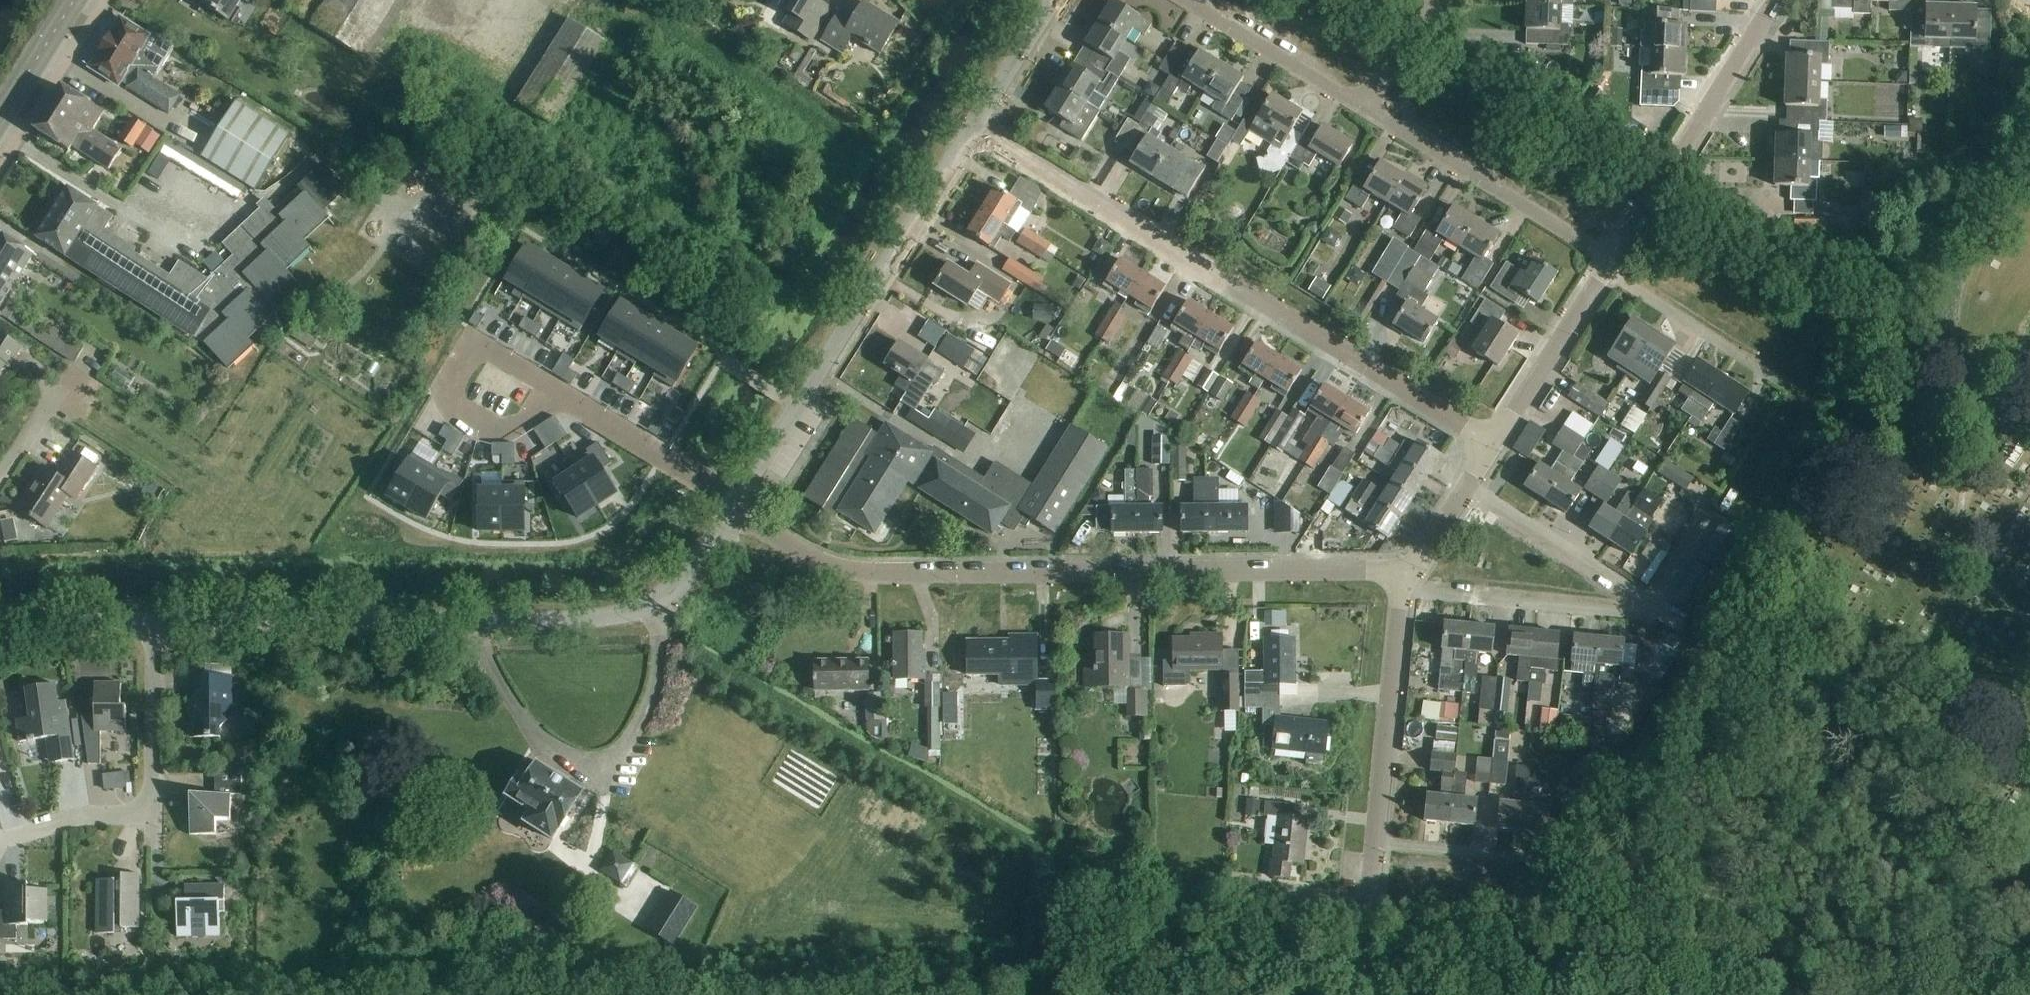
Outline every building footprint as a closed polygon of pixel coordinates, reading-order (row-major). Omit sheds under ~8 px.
[(227,21),(241,0),(195,0),(227,21)] [(825,19),(813,11),(820,0),(786,0),(780,9),(789,15),(783,25),(810,43),(825,19)] [(1099,23),(1127,40),(1133,29),(1145,37),(1152,25),(1113,0),(1099,23)] [(1690,2),(1684,2),(1684,11),(1716,13),(1716,0),(1690,0),(1690,2)] [(1832,10),(1854,11),(1853,16),(1871,17),(1871,3),(1872,0),(1832,0),(1832,10)] [(1872,3),(1888,3),(1888,12),(1905,13),(1904,31),(1910,31),(1911,0),(1872,0),(1872,3)] [(898,26),(864,4),(853,22),(839,14),(821,42),(842,55),(851,39),(879,57),(898,26)] [(1536,31),(1535,45),(1542,45),(1547,46),(1556,46),(1560,46),(1569,46),(1570,24),(1573,24),(1574,6),(1560,6),(1528,5),(1527,30),(1536,31)] [(1950,42),(1952,9),(1926,8),(1926,13),(1913,13),(1913,23),(1911,23),(1910,64),(1918,65),(1918,50),(1932,50),(1932,49),(1950,49),(1950,42)] [(1640,48),(1685,51),(1686,25),(1676,25),(1677,10),(1644,9),(1643,32),(1639,32),(1638,48),(1640,48)] [(1950,42),(1950,49),(1967,50),(1967,51),(1990,52),(1991,13),(1977,12),(1977,10),(1952,9),(1950,42)] [(147,35),(120,18),(97,54),(98,55),(97,56),(94,56),(91,62),(92,65),(90,68),(120,86),(122,83),(130,87),(129,89),(170,115),(182,97),(156,80),(178,45),(151,28),(147,35)] [(1119,52),(1127,40),(1099,23),(1084,45),(1093,51),(1088,60),(1119,80),(1131,60),(1119,52)] [(1786,81),(1819,83),(1819,66),(1828,67),(1829,44),(1790,42),(1790,56),(1787,56),(1786,81)] [(790,44),(783,54),(797,63),(804,53),(790,44)] [(1169,77),(1183,54),(1173,47),(1159,70),(1169,77)] [(1683,77),(1685,51),(1640,48),(1639,66),(1642,67),(1641,89),(1680,91),(1681,77),(1683,77)] [(1204,93),(1221,65),(1199,52),(1194,60),(1183,54),(1169,77),(1161,90),(1172,97),(1177,89),(1187,94),(1192,85),(1204,93)] [(1601,68),(1602,57),(1590,56),(1590,67),(1601,68)] [(1106,100),(1119,80),(1088,60),(1081,71),(1072,66),(1058,87),(1086,104),(1093,92),(1106,100)] [(1221,65),(1204,93),(1218,101),(1213,110),(1232,121),(1248,94),(1238,87),(1243,79),(1221,65)] [(1896,84),(1908,84),(1908,74),(1896,74),(1896,84)] [(1570,94),(1572,94),(1574,93),(1575,92),(1577,91),(1577,89),(1578,87),(1577,85),(1577,83),(1575,82),(1574,81),(1572,80),(1570,80),(1568,81),(1566,82),(1565,83),(1564,85),(1564,87),(1564,89),(1565,91),(1566,92),(1568,93),(1570,94)] [(1818,101),(1819,83),(1786,81),(1785,107),(1793,108),(1793,121),(1819,123),(1826,123),(1827,101),(1818,101)] [(1147,86),(1143,93),(1153,100),(1160,89),(1153,85),(1147,86)] [(122,150),(93,131),(105,114),(61,87),(34,129),(70,152),(73,147),(109,171),(122,150)] [(1099,113),(1086,104),(1058,87),(1045,109),(1064,121),(1060,127),(1081,141),(1099,113)] [(891,89),(888,95),(895,100),(899,94),(891,89)] [(1291,154),(1302,137),(1291,130),(1301,114),(1296,111),(1294,102),(1284,104),(1271,96),(1253,126),(1244,121),(1232,141),(1241,146),(1250,132),(1272,145),(1267,153),(1268,158),(1257,160),(1261,177),(1279,173),(1281,168),(1283,169),(1286,164),(1291,154)] [(237,103),(201,161),(256,195),(292,138),(237,103)] [(1119,106),(1113,119),(1130,127),(1136,114),(1119,106)] [(1152,178),(1169,150),(1156,142),(1161,132),(1153,128),(1158,118),(1147,112),(1139,126),(1125,149),(1135,155),(1130,164),(1152,178)] [(118,139),(132,149),(146,127),(131,118),(118,139)] [(1819,123),(1793,121),(1779,121),(1779,135),(1777,135),(1776,161),(1822,162),(1823,145),(1818,145),(1819,123)] [(1982,138),(1995,132),(1991,123),(1978,129),(1982,138)] [(1291,154),(1286,164),(1300,172),(1305,165),(1309,167),(1317,154),(1339,167),(1352,145),(1322,127),(1313,143),(1302,137),(1291,154)] [(1885,138),(1902,138),(1902,128),(1885,128),(1885,138)] [(1217,163),(1227,146),(1217,140),(1207,157),(1217,163)] [(1169,150),(1152,178),(1187,199),(1206,168),(1192,159),(1190,163),(1169,150)] [(1822,162),(1776,161),(1775,186),(1791,187),(1790,202),(1796,202),(1815,203),(1817,203),(1817,179),(1819,180),(1820,162),(1822,162)] [(1387,203),(1405,174),(1393,167),(1392,169),(1381,162),(1366,186),(1356,180),(1345,199),(1362,209),(1371,194),(1387,203)] [(323,212),(347,190),(325,166),(277,212),(269,203),(224,245),(235,257),(209,282),(180,264),(171,278),(133,253),(136,250),(106,230),(114,218),(69,189),(37,237),(121,292),(171,325),(172,324),(195,338),(196,338),(207,345),(207,346),(228,368),(253,345),(248,340),(271,317),(261,306),(292,277),(285,271),(310,247),(305,242),(329,219),(323,212)] [(1405,174),(1387,203),(1402,212),(1393,228),(1409,238),(1420,219),(1411,214),(1426,189),(1415,182),(1416,181),(1405,174)] [(994,189),(980,211),(1003,226),(1016,234),(1021,237),(1024,232),(1025,229),(1023,227),(1029,217),(1039,201),(1015,186),(1008,198),(994,189)] [(231,199),(219,206),(223,214),(201,228),(209,241),(244,219),(231,199)] [(1842,216),(1861,216),(1864,216),(1864,227),(1875,227),(1876,216),(1876,199),(1864,199),(1864,203),(1842,203),(1842,216)] [(1460,248),(1478,218),(1467,211),(1466,213),(1455,206),(1440,231),(1430,225),(1416,249),(1431,259),(1443,238),(1460,248)] [(1342,208),(1337,217),(1343,221),(1349,212),(1342,208)] [(980,211),(966,234),(993,251),(1001,237),(1010,243),(1012,240),(1016,234),(1003,226),(980,211)] [(1478,218),(1460,248),(1475,257),(1466,273),(1468,274),(1465,279),(1477,286),(1480,281),(1482,282),(1493,264),(1485,259),(1500,234),(1488,227),(1490,225),(1478,218)] [(1820,219),(1820,228),(1838,228),(1838,219),(1820,219)] [(1309,224),(1306,230),(1315,236),(1321,226),(1315,222),(1309,224)] [(1021,237),(1017,243),(1029,251),(1030,251),(1038,237),(1025,229),(1024,232),(1021,237)] [(34,253),(0,232),(0,306),(34,253)] [(1030,251),(1029,251),(1041,258),(1050,245),(1038,237),(1030,251)] [(1395,239),(1384,257),(1397,265),(1408,247),(1395,239)] [(1100,241),(1093,252),(1102,258),(1109,246),(1100,241)] [(527,247),(507,281),(518,287),(512,296),(521,301),(523,299),(527,292),(547,259),(547,258),(527,247)] [(1409,249),(1388,284),(1400,291),(1405,282),(1414,268),(1421,256),(1409,249)] [(1452,261),(1444,257),(1440,265),(1447,269),(1452,261)] [(527,292),(523,299),(541,310),(545,303),(565,270),(547,259),(527,292)] [(1010,259),(1003,271),(1024,283),(1031,271),(1010,259)] [(1129,296),(1142,274),(1120,261),(1104,287),(1118,295),(1120,291),(1129,296)] [(1338,315),(1364,267),(1352,261),(1326,309),(1338,315)] [(1538,304),(1557,274),(1536,261),(1526,275),(1508,263),(1491,289),(1516,305),(1522,294),(1538,304)] [(969,278),(948,265),(941,276),(940,275),(937,280),(938,280),(934,286),(968,307),(978,292),(1000,306),(1012,287),(977,265),(969,278)] [(1424,293),(1433,279),(1414,268),(1405,282),(1424,293)] [(545,303),(541,310),(560,321),(564,315),(564,314),(584,281),(565,270),(545,303)] [(1165,288),(1142,274),(1129,296),(1138,302),(1135,306),(1149,314),(1165,288)] [(1324,299),(1331,288),(1315,279),(1308,290),(1324,299)] [(564,315),(560,321),(580,333),(584,326),(604,293),(584,281),(564,314),(564,315)] [(1425,344),(1438,322),(1415,308),(1424,294),(1405,282),(1400,291),(1393,303),(1404,310),(1394,326),(1425,344)] [(1497,366),(1517,336),(1498,324),(1505,313),(1485,300),(1470,323),(1484,332),(1473,350),(1497,366)] [(1197,338),(1211,316),(1188,302),(1172,329),(1185,337),(1188,332),(1197,338)] [(621,303),(600,337),(620,349),(640,315),(621,303)] [(1053,319),(1053,305),(1032,305),(1032,319),(1053,319)] [(1100,339),(1117,312),(1109,308),(1093,334),(1100,339)] [(474,312),(468,323),(478,329),(484,318),(474,312)] [(1124,317),(1118,313),(1117,312),(1100,339),(1098,343),(1104,347),(1107,343),(1108,343),(1124,318),(1124,317)] [(620,349),(616,355),(635,366),(639,360),(659,326),(640,315),(620,349)] [(1211,316),(1197,338),(1207,344),(1204,348),(1217,356),(1233,330),(1211,316)] [(525,317),(519,328),(527,333),(534,323),(525,317)] [(1640,355),(1654,332),(1634,319),(1608,360),(1628,373),(1640,355)] [(534,323),(527,333),(536,338),(542,328),(534,323)] [(659,326),(639,360),(657,371),(678,337),(659,326)] [(973,348),(960,339),(946,330),(935,348),(962,366),(973,348)] [(1640,355),(1628,373),(1649,386),(1675,346),(1654,332),(1640,355)] [(0,334),(0,371),(6,362),(11,365),(21,348),(0,334)] [(77,363),(86,348),(64,334),(55,348),(77,363)] [(1044,334),(1037,345),(1046,350),(1053,340),(1044,334)] [(657,371),(654,377),(673,389),(697,349),(678,337),(657,371)] [(1454,339),(1445,353),(1454,359),(1463,345),(1454,339)] [(936,386),(944,373),(927,362),(928,361),(899,342),(885,365),(901,375),(894,386),(907,394),(919,375),(936,386)] [(1265,380),(1279,358),(1256,344),(1240,370),(1254,379),(1257,374),(1265,380)] [(1112,383),(1126,398),(1162,365),(1148,350),(1112,383)] [(1170,381),(1187,355),(1180,351),(1163,377),(1170,381)] [(564,354),(552,374),(563,380),(569,370),(575,361),(564,354)] [(1187,355),(1170,381),(1177,386),(1194,360),(1187,355)] [(1279,358),(1265,380),(1275,385),(1272,390),(1285,398),(1302,372),(1279,358)] [(1679,409),(1692,417),(1705,397),(1719,374),(1699,361),(1684,384),(1692,389),(1679,409)] [(569,370),(563,380),(571,385),(578,375),(569,370)] [(1211,395),(1222,377),(1210,370),(1199,387),(1211,395)] [(619,374),(612,384),(621,389),(627,379),(619,374)] [(1653,410),(1672,381),(1661,374),(1642,403),(1653,410)] [(1688,423),(1691,425),(1692,422),(1698,426),(1713,402),(1735,416),(1749,393),(1719,374),(1705,397),(1692,417),(1688,423)] [(1219,414),(1236,386),(1222,378),(1205,406),(1219,414)] [(627,379),(621,389),(629,395),(636,384),(627,379)] [(1322,439),(1347,400),(1325,386),(1309,412),(1319,418),(1303,442),(1310,446),(1316,436),(1322,439)] [(1157,400),(1138,388),(1128,404),(1148,416),(1157,400)] [(963,454),(975,434),(920,399),(921,397),(910,390),(902,403),(912,409),(906,418),(963,454)] [(1588,390),(1580,403),(1600,416),(1608,404),(1588,390)] [(1236,422),(1252,396),(1245,391),(1228,417),(1236,422)] [(1252,396),(1236,422),(1243,426),(1259,400),(1252,396)] [(1308,449),(1322,457),(1330,444),(1335,447),(1343,433),(1354,440),(1370,414),(1347,400),(1322,439),(1316,436),(1310,446),(1308,449)] [(1271,445),(1289,417),(1278,410),(1260,439),(1271,445)] [(1283,454),(1306,417),(1295,410),(1272,447),(1283,454)] [(1170,411),(1165,419),(1175,425),(1180,417),(1170,411)] [(1574,412),(1565,426),(1585,439),(1594,425),(1574,412)] [(555,417),(544,424),(556,442),(567,436),(555,417)] [(1722,450),(1739,424),(1729,417),(1720,431),(1716,428),(1708,440),(1722,450)] [(880,435),(854,419),(804,498),(837,518),(840,512),(875,534),(908,482),(913,486),(914,485),(921,489),(920,490),(993,536),(1002,523),(1015,531),(1021,522),(1027,526),(1031,520),(1055,535),(1108,450),(1072,427),(1035,486),(996,462),(985,479),(935,448),(933,452),(887,424),(880,435)] [(654,421),(648,431),(657,436),(663,426),(654,421)] [(1530,423),(1522,437),(1536,446),(1537,447),(1547,433),(1544,431),(1530,423)] [(544,424),(534,430),(546,449),(556,442),(544,424)] [(445,426),(439,436),(447,441),(453,431),(445,426)] [(1136,445),(1136,431),(1136,426),(1133,426),(1126,444),(1136,445)] [(1560,479),(1581,446),(1585,439),(1565,426),(1553,445),(1563,451),(1550,472),(1540,466),(1525,488),(1545,501),(1560,479)] [(447,441),(442,450),(453,457),(464,437),(453,431),(447,441)] [(1380,432),(1373,442),(1381,448),(1382,447),(1388,437),(1380,432)] [(1150,465),(1170,464),(1169,435),(1150,435),(1150,465)] [(1382,447),(1381,448),(1405,463),(1427,477),(1440,457),(1417,443),(1415,447),(1405,441),(1402,446),(1388,437),(1382,447)] [(1184,480),(1184,443),(1170,442),(1170,480),(1184,480)] [(1398,473),(1392,483),(1415,497),(1427,477),(1405,463),(1381,448),(1373,442),(1367,453),(1398,473)] [(492,444),(492,456),(502,456),(502,444),(492,444)] [(502,456),(502,467),(515,467),(515,444),(502,444),(502,456)] [(590,453),(571,465),(575,471),(597,506),(598,507),(617,494),(617,493),(603,472),(613,466),(612,463),(599,445),(589,451),(590,453)] [(1560,479),(1545,501),(1566,514),(1581,492),(1571,486),(1592,453),(1581,446),(1560,479)] [(1314,470),(1322,457),(1308,449),(1300,462),(1314,470)] [(1340,480),(1356,456),(1345,449),(1330,473),(1340,480)] [(76,500),(96,468),(72,452),(57,476),(44,467),(17,510),(47,529),(68,495),(76,500)] [(387,497),(407,509),(428,473),(432,467),(412,455),(409,461),(387,497)] [(1623,455),(1618,470),(1650,481),(1655,465),(1623,455)] [(1687,491),(1695,479),(1666,461),(1658,473),(1687,491)] [(571,465),(552,478),(555,483),(578,518),(579,519),(598,507),(597,506),(575,471),(571,465)] [(1585,489),(1595,495),(1610,472),(1600,465),(1585,489)] [(407,509),(426,521),(440,498),(450,504),(463,483),(453,477),(452,478),(432,467),(428,473),(407,509)] [(1137,533),(1136,470),(1125,470),(1125,497),(1108,497),(1108,507),(1097,507),(1097,517),(1097,531),(1112,531),(1112,534),(1137,533)] [(1136,470),(1137,533),(1161,533),(1161,507),(1152,507),(1152,470),(1136,470)] [(1610,472),(1595,495),(1609,504),(1624,480),(1610,472)] [(1182,534),(1206,534),(1205,480),(1192,480),(1192,507),(1181,507),(1182,534)] [(1205,480),(1206,534),(1248,533),(1248,506),(1216,507),(1217,480),(1205,480)] [(1365,480),(1358,490),(1372,499),(1379,489),(1365,480)] [(1330,497),(1327,502),(1335,507),(1338,509),(1350,490),(1339,483),(1330,497)] [(1402,518),(1415,497),(1392,483),(1379,503),(1402,518)] [(502,532),(502,533),(525,533),(525,532),(525,490),(525,484),(502,484),(502,490),(502,491),(502,532)] [(479,490),(479,532),(487,532),(502,532),(502,491),(502,490),(487,490),(479,490)] [(1402,518),(1379,503),(1372,499),(1358,490),(1352,501),(1362,507),(1372,514),(1365,525),(1388,539),(1402,518)] [(1638,500),(1610,543),(1631,557),(1646,535),(1645,534),(1665,503),(1644,490),(1638,500)] [(1610,543),(1638,500),(1629,493),(1615,514),(1605,507),(1590,530),(1610,543)] [(1335,507),(1327,502),(1321,511),(1330,516),(1335,507)] [(1085,507),(1078,518),(1097,517),(1097,507),(1085,507)] [(1298,531),(1298,513),(1290,508),(1279,508),(1279,531),(1298,531)] [(19,539),(14,517),(1,519),(5,541),(19,539)] [(1716,531),(1734,542),(1740,532),(1723,521),(1716,531)] [(1727,552),(1734,542),(1716,531),(1710,541),(1727,552)] [(1704,550),(1721,561),(1727,552),(1710,541),(1704,550)] [(1660,549),(1639,581),(1647,586),(1667,554),(1660,549)] [(1715,571),(1721,561),(1704,550),(1698,560),(1715,571)] [(1689,574),(1706,585),(1712,576),(1695,565),(1689,574)] [(1700,594),(1706,585),(1689,574),(1683,583),(1700,594)] [(1677,592),(1695,603),(1700,594),(1683,583),(1677,592)] [(1689,612),(1695,603),(1677,592),(1672,601),(1689,612)] [(1266,612),(1266,626),(1278,626),(1278,612),(1266,612)] [(1463,692),(1469,626),(1445,624),(1443,650),(1453,651),(1452,666),(1441,665),(1439,689),(1463,692)] [(1469,626),(1463,692),(1476,693),(1479,654),(1491,655),(1494,628),(1469,626)] [(1518,682),(1529,684),(1531,659),(1534,633),(1510,630),(1508,657),(1520,658),(1518,682)] [(922,651),(922,633),(894,634),(894,681),(926,681),(926,651),(922,651)] [(1531,659),(1529,684),(1525,725),(1536,726),(1541,684),(1547,684),(1548,670),(1555,671),(1556,662),(1559,635),(1534,633),(1531,659)] [(1163,662),(1163,688),(1185,688),(1189,684),(1189,672),(1222,672),(1222,652),(1222,635),(1197,635),(1197,639),(1172,640),(1172,662),(1163,662)] [(1084,688),(1128,688),(1128,636),(1094,636),(1094,669),(1084,669),(1084,688)] [(1596,665),(1599,639),(1575,636),(1573,663),(1574,663),(1573,673),(1584,674),(1583,687),(1594,688),(1596,665)] [(1037,682),(1037,637),(1009,637),(1009,642),(966,642),(967,676),(999,676),(999,682),(1035,682),(1035,711),(1053,711),(1053,682),(1037,682)] [(1266,672),(1245,673),(1246,710),(1255,710),(1281,709),(1281,685),(1295,685),(1294,639),(1265,640),(1266,672)] [(1596,665),(1594,688),(1619,691),(1624,641),(1599,639),(1596,665)] [(815,692),(868,691),(868,662),(815,663),(815,692)] [(1222,676),(1222,708),(1238,708),(1238,676),(1222,676)] [(1481,710),(1493,712),(1497,678),(1484,677),(1481,710)] [(220,738),(220,729),(232,717),(232,678),(202,678),(202,691),(194,699),(194,717),(190,717),(190,738),(220,738)] [(1497,678),(1493,712),(1510,713),(1513,680),(1497,678)] [(881,681),(881,693),(895,693),(894,681),(881,681)] [(925,709),(941,709),(941,683),(925,684),(925,709)] [(126,732),(126,708),(121,708),(121,684),(98,684),(95,688),(95,716),(82,716),(89,765),(101,765),(101,732),(126,732)] [(58,703),(56,685),(26,689),(30,719),(17,721),(20,743),(52,739),(56,763),(74,761),(66,702),(58,703)] [(1128,717),(1147,717),(1146,692),(1128,692),(1128,717)] [(882,739),(881,693),(867,693),(867,722),(872,722),(873,739),(882,739)] [(1440,704),(1439,717),(1457,719),(1458,706),(1440,704)] [(1542,709),(1540,726),(1555,728),(1557,710),(1542,709)] [(1591,737),(1604,738),(1606,714),(1593,712),(1591,737)] [(1560,716),(1558,731),(1577,733),(1578,717),(1560,716)] [(1326,755),(1329,725),(1277,719),(1273,749),(1307,753),(1306,766),(1324,768),(1325,755),(1326,755)] [(1140,742),(1153,742),(1152,721),(1139,721),(1140,742)] [(1458,741),(1460,727),(1437,725),(1436,739),(1458,741)] [(1394,727),(1393,767),(1417,768),(1418,728),(1394,727)] [(1496,729),(1493,758),(1490,784),(1505,786),(1511,731),(1496,729)] [(1541,735),(1534,745),(1543,750),(1549,740),(1541,735)] [(1452,798),(1455,771),(1454,771),(1456,754),(1430,752),(1429,766),(1441,767),(1439,797),(1428,796),(1425,823),(1449,825),(1452,798)] [(1475,783),(1490,784),(1493,758),(1478,757),(1475,783)] [(215,767),(215,774),(239,774),(239,758),(232,758),(232,767),(215,767)] [(551,841),(581,794),(528,760),(516,779),(518,781),(507,799),(531,814),(524,824),(551,841)] [(1587,762),(1574,783),(1581,787),(1587,791),(1600,770),(1587,762)] [(1522,832),(1529,766),(1516,764),(1512,804),(1501,803),(1498,829),(1522,832)] [(1529,766),(1522,832),(1546,835),(1550,797),(1538,795),(1541,767),(1529,766)] [(125,770),(103,773),(105,789),(127,786),(125,770)] [(1452,798),(1449,825),(1474,828),(1476,801),(1462,799),(1465,772),(1455,771),(1452,798)] [(242,795),(242,785),(242,774),(239,774),(215,774),(215,795),(190,795),(190,836),(216,836),(216,821),(231,821),(231,795),(242,795)] [(1248,800),(1246,816),(1258,817),(1260,802),(1248,800)] [(1303,865),(1308,820),(1300,819),(1302,807),(1276,804),(1266,803),(1265,814),(1275,816),(1274,818),(1281,818),(1278,846),(1276,845),(1275,858),(1267,857),(1265,876),(1292,879),(1293,864),(1303,865)] [(622,885),(636,864),(616,850),(602,871),(622,885)] [(139,929),(139,875),(122,875),(122,881),(98,880),(97,934),(122,934),(122,929),(139,929)] [(28,884),(6,884),(6,911),(0,911),(0,940),(17,940),(17,926),(28,926),(28,922),(48,922),(48,890),(28,890),(28,884)] [(178,938),(220,937),(220,913),(225,913),(225,886),(185,886),(185,912),(177,912),(178,938)] [(676,947),(700,908),(673,891),(649,931),(676,947)]
